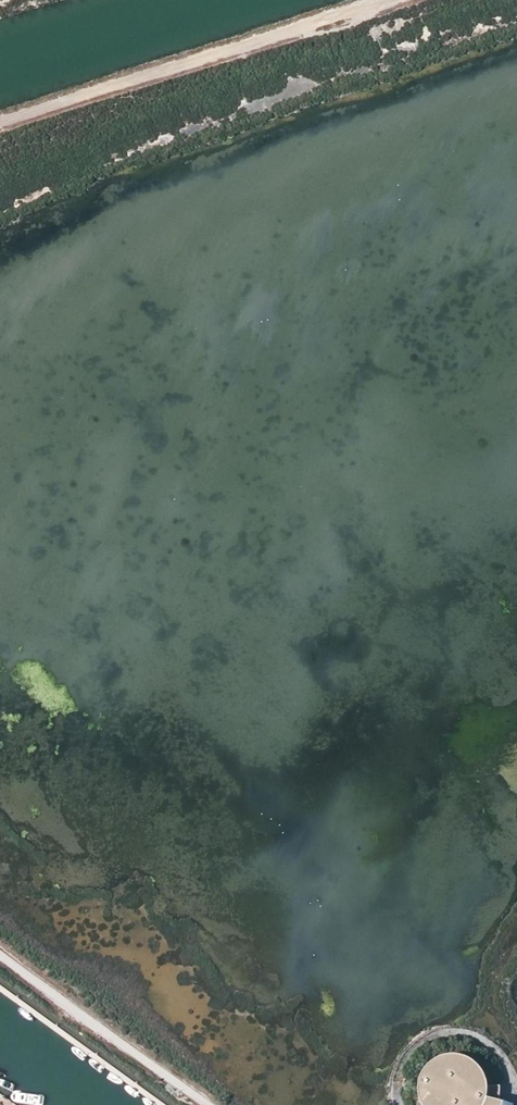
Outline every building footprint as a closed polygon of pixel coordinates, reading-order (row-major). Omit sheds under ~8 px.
[(418,1092),(423,1104),(515,1104),(515,1103),(499,1098),(485,1094),(486,1087),(486,1084),(484,1075),(480,1068),(471,1057),(458,1054),(445,1054),(431,1060),(419,1075),(418,1092)] [(499,1084),(486,1084),(486,1087),(485,1094),(499,1098),(499,1084)]
